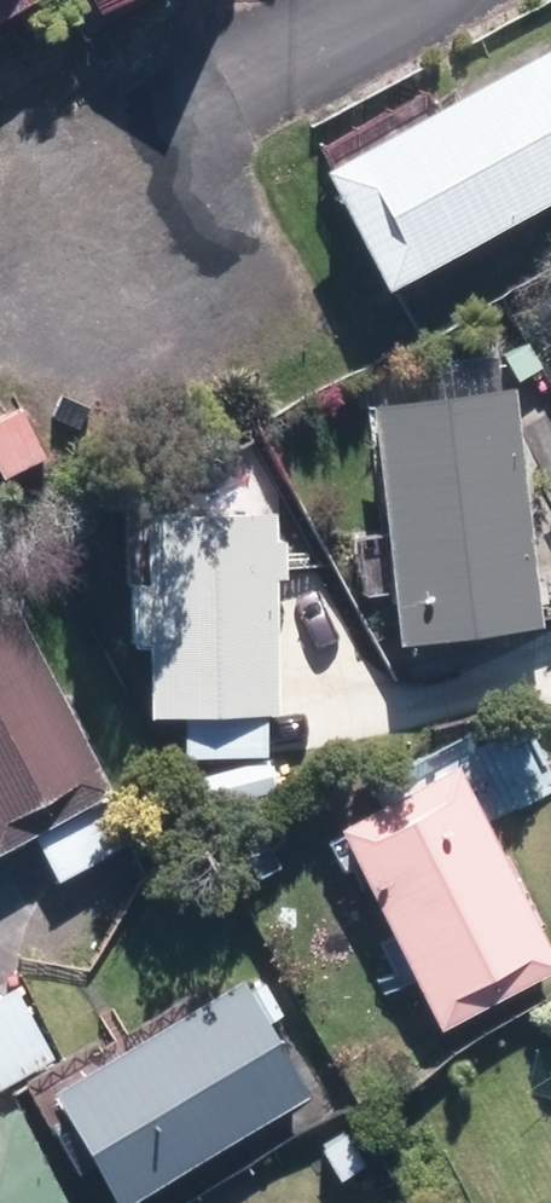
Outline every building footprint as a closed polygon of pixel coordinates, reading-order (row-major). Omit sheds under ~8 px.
[(284,137),(340,243),(550,132),(550,43),(532,7),(284,137)] [(358,598),(378,596),(382,646),(538,633),(537,621),(550,620),(550,508),(528,510),(517,386),(492,389),(489,353),(429,359),(432,394),(362,400),(373,532),(352,534),(358,598)] [(0,404),(0,474),(45,453),(20,396),(0,404)] [(536,472),(544,488),(550,485),(550,487),(550,464),(536,472)] [(141,646),(141,714),(176,714),(176,746),(262,746),(262,714),(276,714),(276,583),(297,583),(297,540),(276,540),(276,517),(216,517),(216,469),(127,469),(127,646),(141,646)] [(6,589),(0,592),(0,843),(112,783),(6,589)] [(454,759),(334,822),(443,1026),(550,968),(550,941),(454,759)] [(241,968),(46,1083),(117,1202),(123,1202),(314,1091),(241,968)] [(8,980),(0,985),(0,1083),(52,1052),(8,980)] [(10,1103),(0,1108),(0,1202),(62,1202),(10,1103)]
